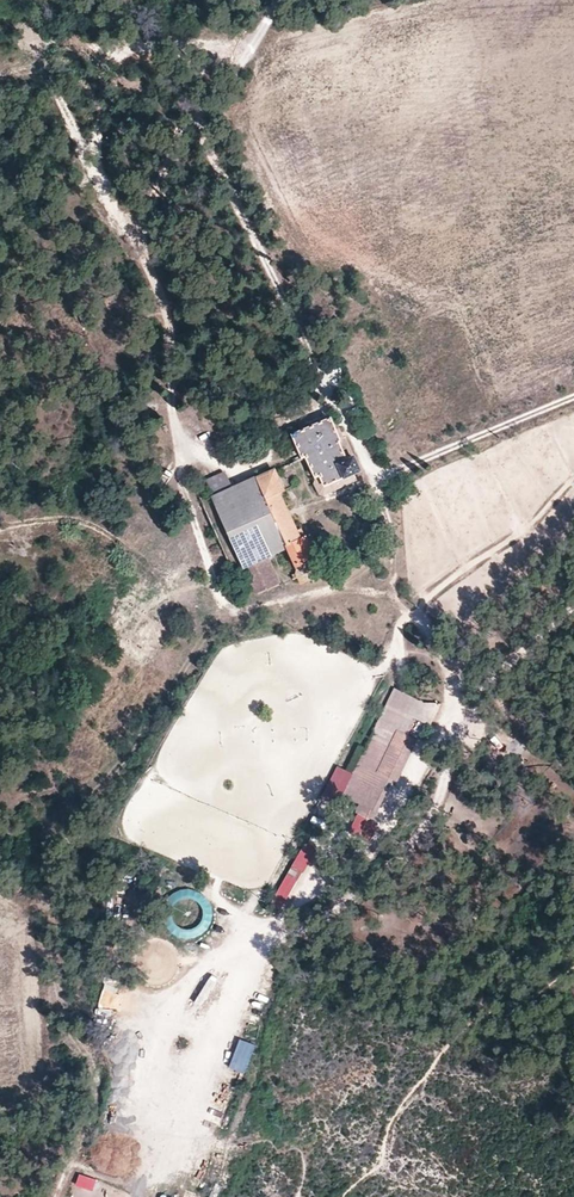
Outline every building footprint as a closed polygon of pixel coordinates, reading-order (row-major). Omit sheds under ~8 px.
[(308,428),(328,419),(324,410),(303,418),(308,428)] [(337,441),(337,440),(339,439),(331,419),(328,419),(308,428),(293,435),(303,456),(305,455),(337,441)] [(346,459),(337,441),(305,455),(315,475),(320,473),(325,483),(353,471),(358,469),(354,456),(346,459)] [(278,524),(291,518),(279,492),(284,490),(274,469),(264,473),(233,487),(212,496),(227,529),(271,510),(278,524)] [(212,496),(233,487),(226,471),(205,480),(212,496)] [(322,494),(357,479),(355,475),(353,471),(325,483),(320,473),(315,475),(314,484),(319,493),(322,494)] [(305,535),(299,537),(291,518),(278,524),(271,510),(227,529),(243,567),(268,555),(288,546),(297,564),(314,556),(305,535)] [(314,556),(297,564),(295,571),(292,573),(293,578),(297,576),(298,580),(301,582),(326,569),(318,554),(314,556)] [(268,555),(243,567),(250,583),(251,586),(253,587),(255,589),(257,589),(260,589),(279,581),(268,555)] [(349,786),(345,795),(362,803),(378,811),(393,780),(389,778),(417,718),(432,725),(442,703),(424,702),(398,689),(379,725),(349,786)] [(519,737),(513,741),(520,753),(527,749),(519,737)] [(378,811),(362,803),(357,813),(375,821),(380,812),(378,811)] [(310,826),(325,832),(328,824),(312,819),(310,826)] [(284,912),(316,850),(303,843),(272,906),(284,912)] [(132,900),(142,902),(145,888),(136,886),(132,900)] [(114,1005),(121,983),(108,979),(102,1002),(114,1005)]
